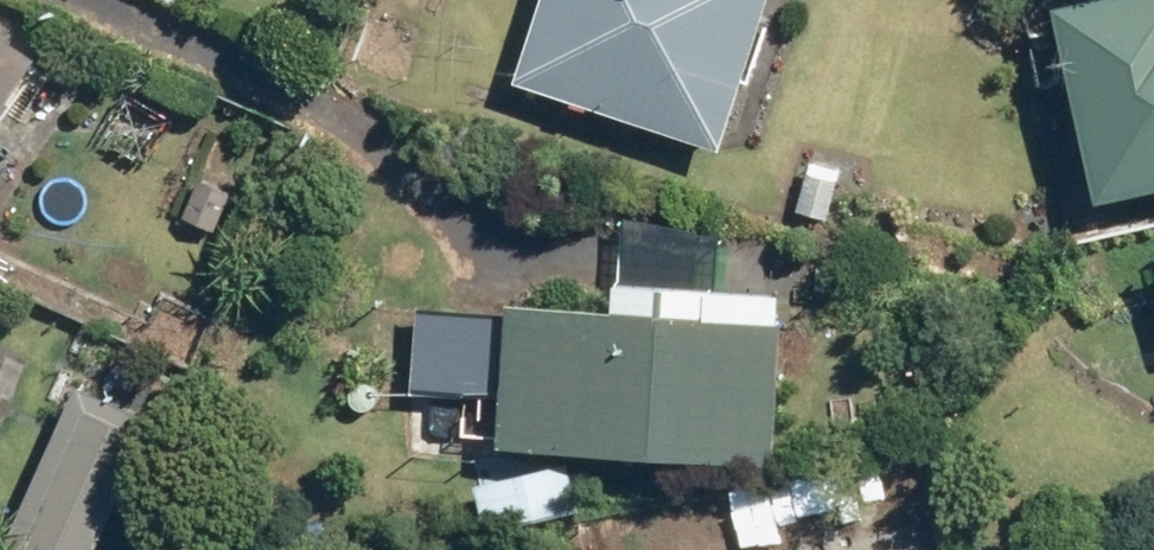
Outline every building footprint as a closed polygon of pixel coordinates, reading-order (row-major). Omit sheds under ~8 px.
[(505,94),(709,157),(758,0),(534,0),(505,94)] [(1077,220),(1153,202),(1153,0),(1128,0),(1032,22),(1077,220)] [(23,73),(0,57),(0,106),(23,73)] [(769,334),(494,318),(486,459),(761,476),(769,334)] [(70,396),(0,549),(91,549),(145,431),(70,396)] [(936,535),(855,549),(939,549),(936,535)]
